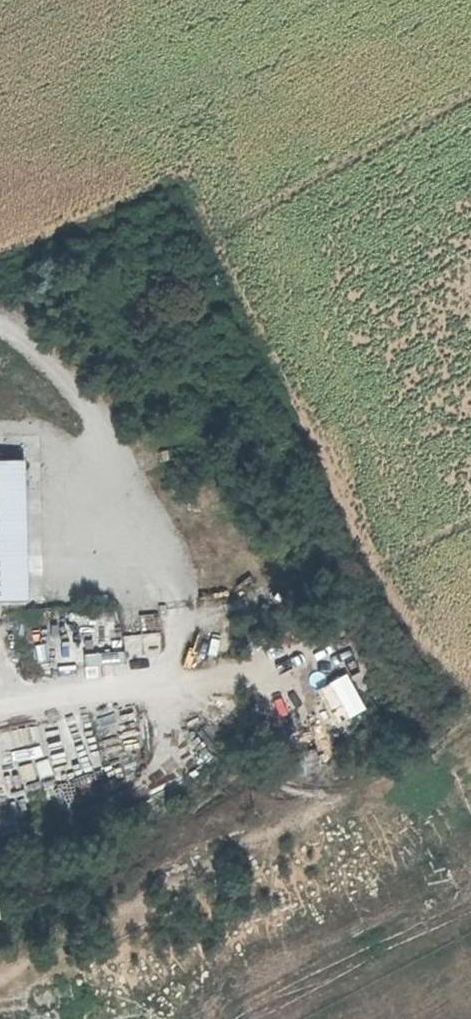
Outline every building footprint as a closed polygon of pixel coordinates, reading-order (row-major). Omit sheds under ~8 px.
[(0,464),(0,603),(26,602),(23,463),(0,464)] [(34,756),(29,731),(0,737),(0,763),(34,756)] [(25,796),(41,791),(32,761),(16,766),(25,796)] [(11,804),(9,779),(0,779),(0,805),(11,804)]
